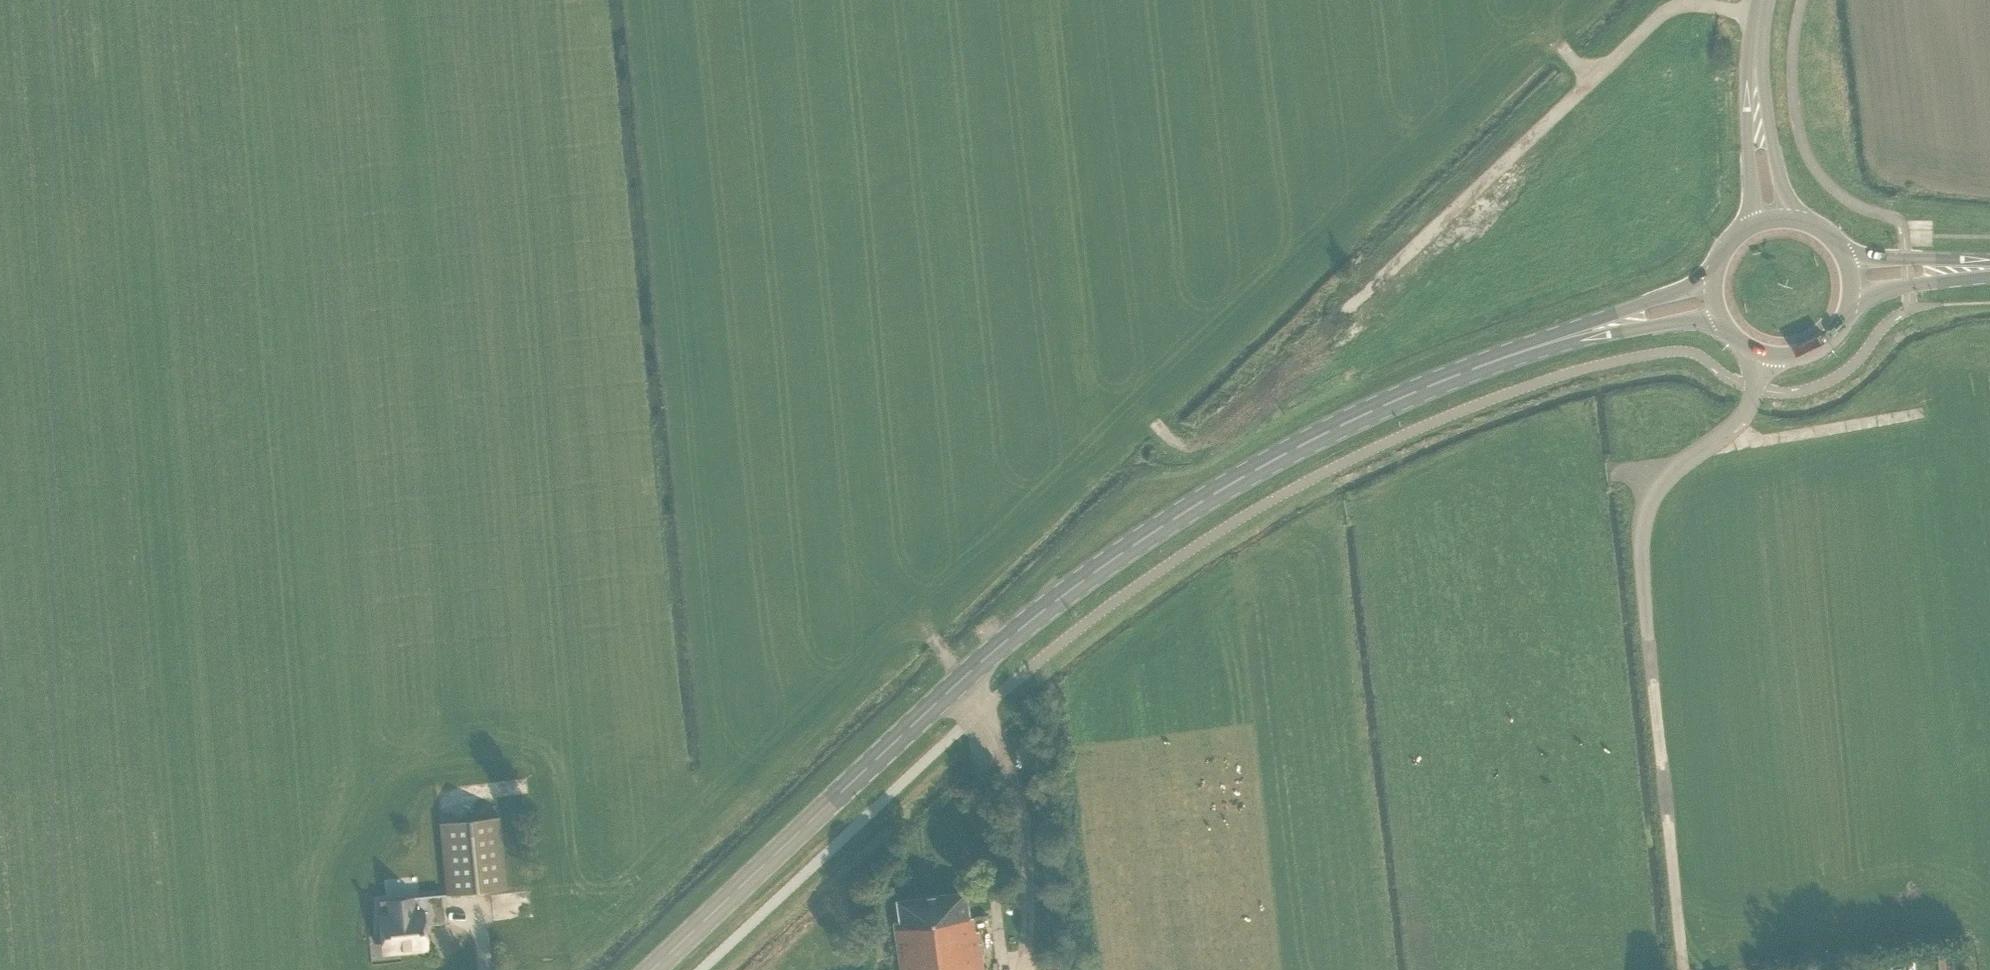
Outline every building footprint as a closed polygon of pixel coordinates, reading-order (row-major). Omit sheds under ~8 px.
[(447,894),(506,888),(499,817),(439,823),(447,894)] [(901,921),(895,922),(902,969),(984,969),(979,931),(976,931),(974,917),(971,918),(967,892),(948,895),(948,894),(917,898),(918,899),(899,901),(901,921)] [(413,913),(379,916),(382,946),(400,944),(400,950),(426,948),(424,925),(445,923),(443,894),(411,897),(413,913)]
